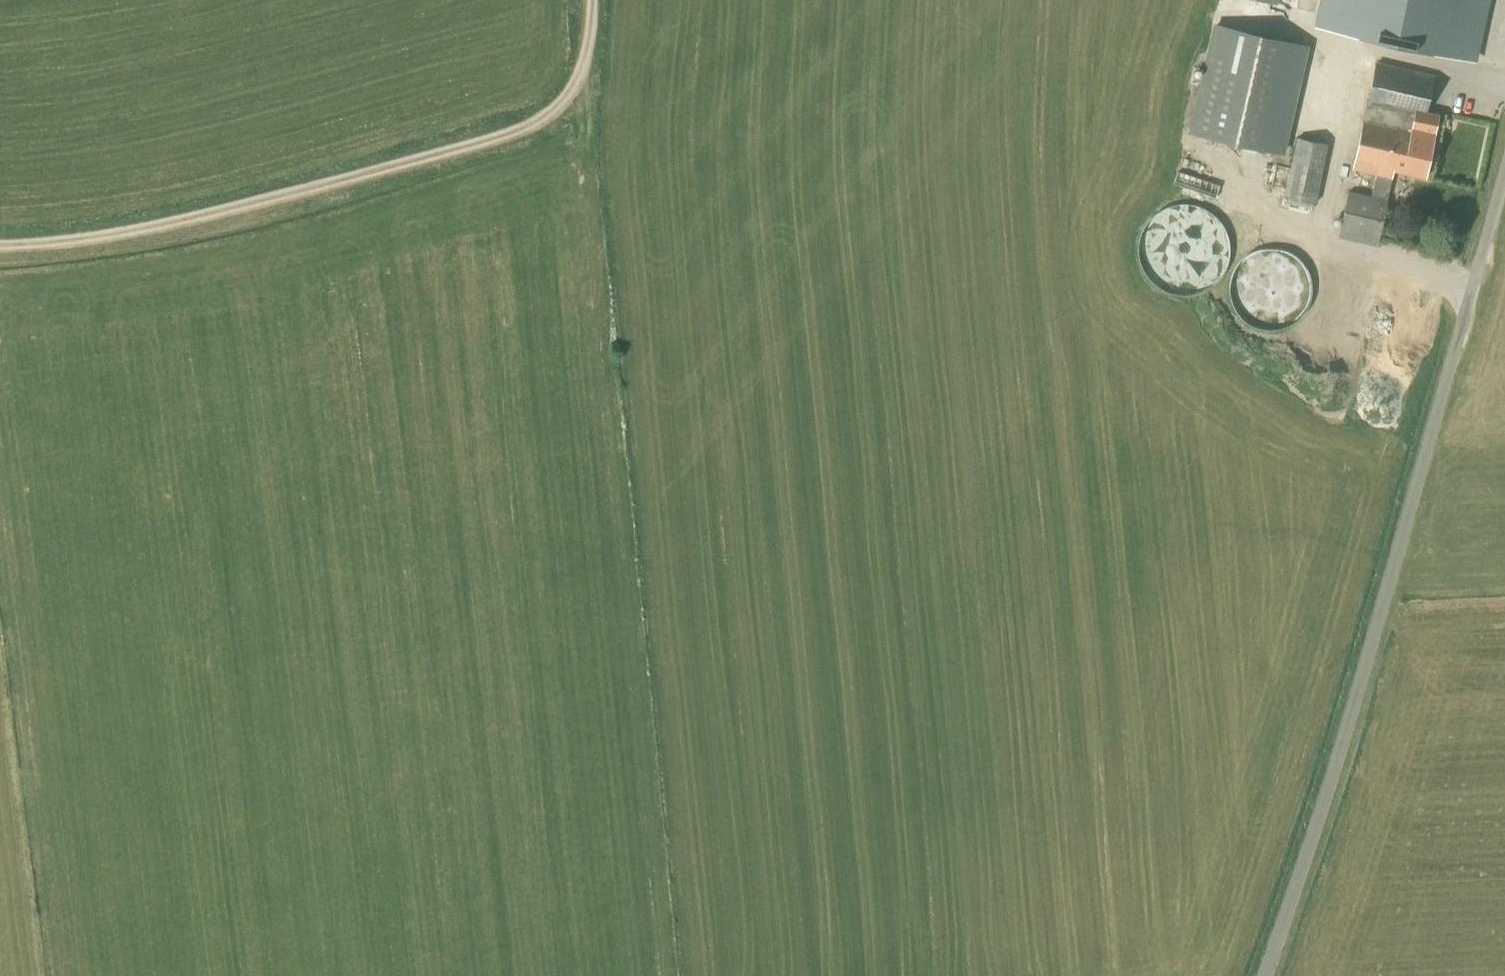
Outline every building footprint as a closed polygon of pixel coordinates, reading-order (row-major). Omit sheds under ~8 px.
[(1320,19),(1470,56),(1483,0),(1325,0),(1320,19)] [(1191,131),(1283,153),(1308,45),(1216,24),(1191,131)] [(1426,112),(1433,76),(1376,64),(1368,101),(1367,101),(1363,123),(1353,170),(1376,175),(1375,178),(1371,196),(1348,191),(1339,230),(1379,240),(1389,200),(1387,200),(1391,178),(1392,178),(1393,171),(1424,178),(1438,115),(1426,112)] [(1315,203),(1328,144),(1296,137),(1283,196),(1315,203)] [(1176,292),(1215,291),(1233,267),(1232,260),(1220,251),(1219,242),(1210,253),(1200,245),(1210,245),(1218,235),(1208,228),(1206,230),(1191,231),(1184,225),(1155,226),(1147,238),(1148,272),(1176,292)]
